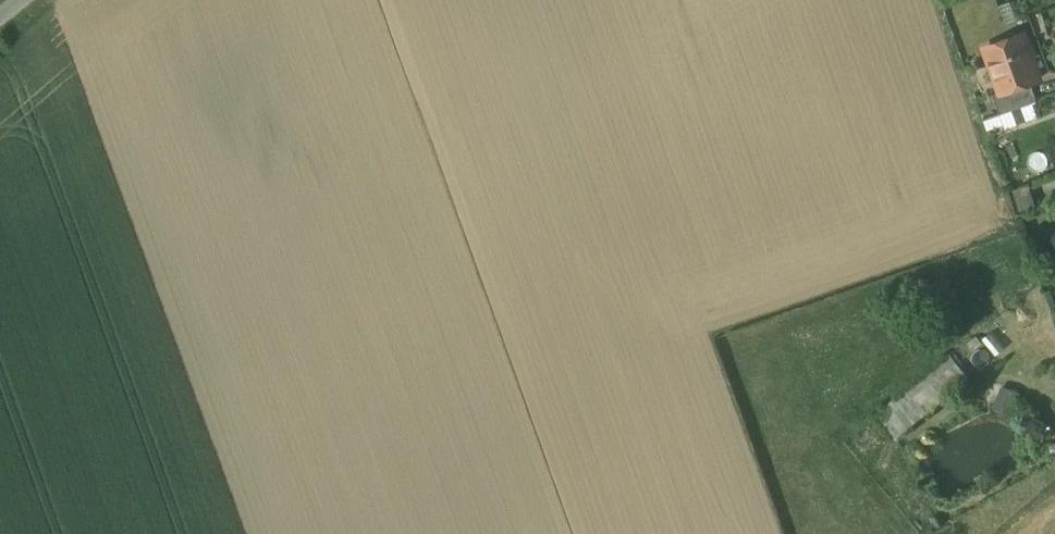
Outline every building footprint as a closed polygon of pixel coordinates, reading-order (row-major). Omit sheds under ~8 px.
[(1022,35),(985,48),(1001,92),(1002,93),(1030,83),(1038,79),(1022,35)] [(1030,83),(1002,93),(1001,92),(993,94),(1000,114),(1037,101),(1030,83)] [(1003,384),(995,408),(1013,413),(1020,389),(1003,384)]
